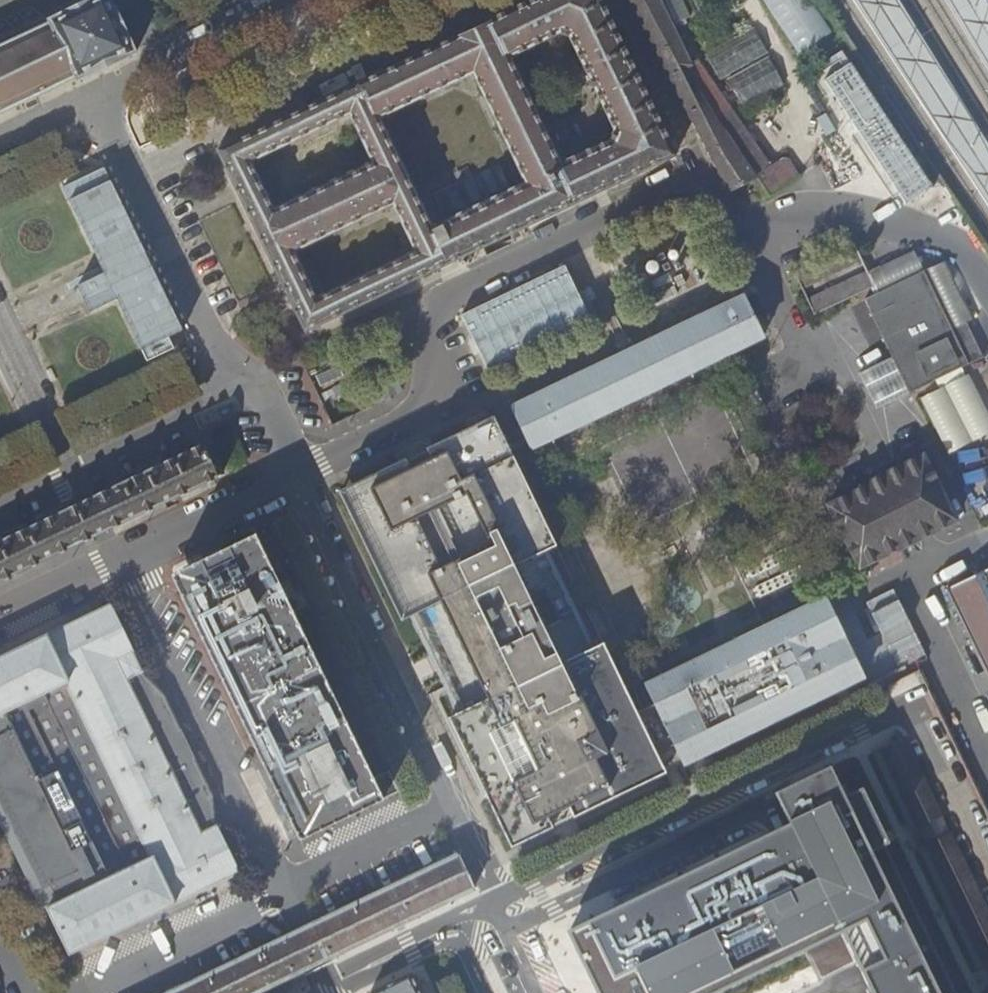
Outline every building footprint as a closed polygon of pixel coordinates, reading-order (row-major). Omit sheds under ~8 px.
[(77,78),(78,81),(137,53),(111,0),(91,0),(70,10),(49,20),(50,23),(32,32),(0,47),(0,114),(77,78)] [(424,276),(567,208),(675,156),(599,0),(534,0),(475,28),(219,151),(229,170),(270,255),(297,316),(305,332),(424,276)] [(697,132),(725,186),(728,192),(758,178),(757,177),(770,168),(698,63),(693,67),(673,27),(690,18),(681,0),(628,0),(697,132)] [(800,55),(832,34),(810,0),(764,0),(800,55)] [(322,50),(309,27),(187,82),(143,102),(156,128),(199,108),(322,50)] [(809,75),(829,112),(817,119),(828,138),(842,131),(881,202),(901,192),(910,208),(933,196),(853,50),(809,75)] [(741,89),(747,103),(785,86),(776,67),(752,78),(754,83),(741,89)] [(794,274),(814,316),(873,287),(854,245),(794,274)] [(573,265),(462,307),(484,365),(595,324),(573,265)] [(923,272),(865,301),(909,393),(982,358),(960,315),(946,321),(923,272)] [(514,406),(533,449),(705,366),(764,338),(743,297),(514,406)] [(921,395),(948,452),(987,433),(987,410),(970,372),(921,395)] [(407,458),(338,491),(404,627),(415,622),(462,721),(451,726),(512,851),(553,831),(549,822),(571,811),(576,819),(666,775),(658,758),(676,749),(685,766),(862,679),(825,602),(645,687),(654,704),(636,712),(603,643),(593,648),(546,550),(556,545),(494,416),(427,448),(431,457),(411,467),(407,458)] [(89,541),(105,533),(112,530),(219,479),(203,447),(87,502),(80,505),(73,509),(0,544),(0,583),(89,541)] [(831,505),(861,567),(896,550),(897,553),(902,551),(901,549),(915,542),(916,544),(921,542),(920,540),(934,533),(935,534),(940,532),(939,531),(953,523),(954,525),(959,523),(958,521),(960,520),(958,516),(956,517),(943,490),(945,489),(942,484),(940,485),(928,460),(929,459),(927,454),(905,465),(905,464),(901,466),(902,467),(888,474),(887,473),(883,474),(884,476),(868,484),(868,482),(864,484),(865,487),(831,505)] [(173,576),(300,839),(382,800),(373,781),(292,613),(255,537),(173,576)] [(946,590),(987,677),(987,568),(946,590)] [(49,887),(57,904),(49,908),(71,954),(176,904),(176,903),(234,875),(235,876),(239,874),(237,870),(218,831),(216,827),(215,828),(214,824),(213,795),(211,791),(210,791),(166,702),(167,701),(165,697),(142,676),(141,673),(142,672),(140,668),(140,669),(132,653),(133,653),(131,649),(130,649),(112,610),(111,606),(106,608),(106,609),(0,660),(0,805),(41,890),(49,887)] [(880,750),(986,969),(987,968),(987,910),(905,738),(880,750)] [(884,845),(888,843),(862,788),(844,797),(830,767),(775,793),(789,824),(784,826),(773,831),(764,836),(588,921),(614,976),(788,892),(791,891),(811,881),(816,879),(871,992),(956,992),(884,845)] [(285,980),(291,992),(310,992),(313,992),(303,972),(320,964),(475,888),(460,856),(304,930),(285,940),(285,941),(176,992),(259,992),(285,980)] [(413,978),(414,977),(413,975),(373,992),(420,992),(413,978)]
